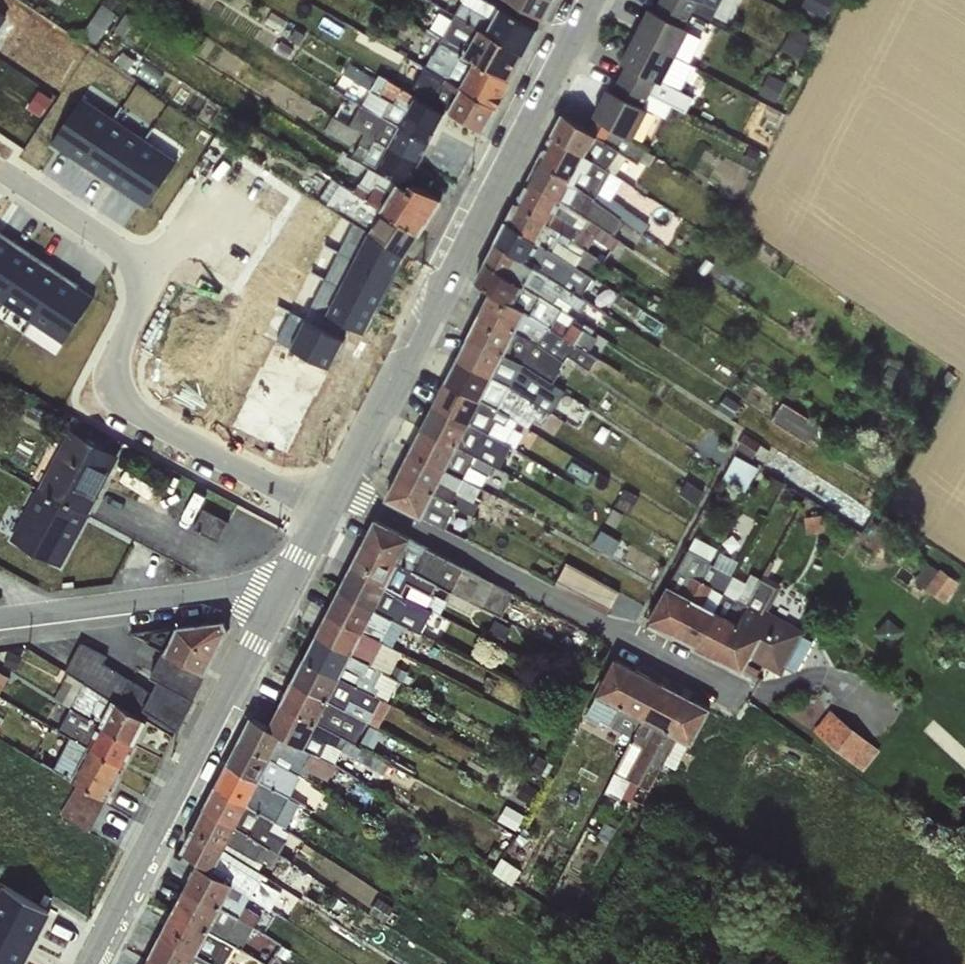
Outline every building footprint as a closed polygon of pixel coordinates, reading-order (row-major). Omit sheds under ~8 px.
[(524,54),(537,28),(489,0),(461,0),(453,15),(524,54)] [(543,18),(552,0),(510,0),(543,18)] [(633,34),(650,43),(658,31),(693,49),(706,25),(668,8),(661,0),(656,0),(652,11),(646,8),(633,34)] [(717,3),(712,0),(661,0),(668,8),(706,25),(717,3)] [(87,33),(103,41),(121,10),(105,1),(87,33)] [(524,54),(453,15),(439,42),(509,82),(524,54)] [(687,61),(693,49),(658,31),(650,43),(633,34),(620,61),(625,64),(620,76),(633,78),(688,105),(692,97),(679,90),(693,64),(687,61)] [(427,66),(496,106),(509,82),(439,42),(427,66)] [(496,106),(427,66),(406,55),(393,83),(446,112),(483,132),(496,106)] [(360,104),(428,145),(446,112),(393,83),(379,74),(375,78),(349,63),(342,74),(369,90),(360,104)] [(684,111),(688,105),(633,78),(620,76),(612,92),(606,89),(594,117),(585,129),(625,155),(637,163),(646,151),(632,141),(646,115),(657,120),(667,102),(684,111)] [(364,133),(419,162),(428,145),(360,104),(347,96),(341,107),(336,107),(323,131),(350,144),(359,130),(364,133)] [(551,134),(554,135),(614,175),(625,155),(585,129),(562,113),(551,134)] [(419,162),(364,133),(353,155),(408,183),(419,162)] [(554,135),(540,163),(636,229),(641,231),(646,223),(613,198),(622,180),(614,175),(554,135)] [(540,163),(531,180),(605,231),(610,224),(629,239),(636,229),(540,163)] [(419,232),(440,199),(440,198),(410,183),(407,189),(368,168),(361,182),(357,182),(353,190),(419,232)] [(419,232),(353,190),(332,177),(318,200),(404,255),(419,232)] [(531,180),(518,203),(587,249),(593,238),(612,251),(619,241),(605,231),(531,180)] [(518,203),(509,223),(592,276),(602,261),(587,249),(518,203)] [(506,221),(495,242),(587,301),(610,315),(614,308),(606,303),(607,301),(585,288),(592,276),(509,223),(506,221)] [(486,261),(487,263),(565,313),(570,305),(580,311),(587,301),(495,242),(486,261)] [(477,282),(490,291),(587,352),(597,339),(584,329),(587,325),(565,313),(487,263),(477,282)] [(490,291),(479,314),(567,357),(589,370),(597,359),(587,352),(490,291)] [(560,372),(567,357),(479,314),(467,338),(524,365),(552,383),(560,372)] [(565,392),(552,383),(524,365),(467,338),(456,360),(512,389),(549,411),(552,406),(554,407),(565,392)] [(551,413),(549,411),(512,389),(456,360),(444,382),(516,421),(528,427),(533,419),(542,425),(551,413)] [(504,442),(516,421),(444,382),(433,405),(504,442)] [(788,402),(778,419),(814,439),(823,422),(788,402)] [(510,446),(504,442),(433,405),(422,428),(492,464),(499,467),(510,446)] [(480,488),(492,464),(422,428),(410,451),(480,488)] [(87,515),(119,455),(69,430),(37,488),(87,515)] [(474,501),(480,488),(410,451),(398,475),(455,504),(492,524),(498,514),(474,501)] [(727,476),(751,489),(764,465),(740,452),(727,476)] [(444,529),(455,504),(398,475),(386,499),(444,529)] [(373,520),(361,544),(437,584),(511,622),(522,597),(373,520)] [(361,544),(348,568),(402,594),(407,584),(432,595),(437,584),(361,544)] [(674,633),(702,580),(711,563),(687,551),(650,620),(674,633)] [(918,578),(949,600),(964,580),(933,557),(918,578)] [(759,579),(719,658),(754,677),(761,666),(780,675),(786,667),(794,671),(811,642),(802,635),(804,629),(774,613),(784,592),(770,584),(779,565),(770,560),(759,579)] [(619,603),(625,587),(569,563),(562,580),(619,603)] [(696,645),(733,576),(717,566),(706,582),(702,580),(674,633),(696,645)] [(348,568),(338,590),(393,621),(406,626),(410,617),(426,623),(433,611),(402,594),(348,568)] [(719,658),(759,579),(750,573),(744,581),(733,576),(696,645),(719,658)] [(338,590),(326,612),(379,641),(382,642),(393,621),(338,590)] [(326,612),(315,635),(370,665),(379,641),(326,612)] [(165,679),(152,711),(192,728),(233,632),(190,614),(162,678),(165,679)] [(315,635),(303,657),(386,702),(398,679),(370,665),(315,635)] [(60,769),(117,797),(156,717),(128,703),(140,679),(103,661),(107,653),(84,641),(57,695),(76,704),(64,728),(77,734),(60,769)] [(303,657),(291,680),(373,726),(381,729),(392,705),(386,702),(303,657)] [(600,720),(631,735),(662,683),(613,658),(585,717),(597,723),(600,720)] [(6,691),(14,670),(0,664),(0,689),(6,691)] [(291,680),(280,703),(361,746),(373,726),(291,680)] [(687,696),(662,683),(631,735),(613,770),(625,777),(621,797),(629,801),(639,785),(687,696)] [(709,708),(687,696),(639,785),(648,789),(663,763),(674,768),(709,708)] [(390,763),(361,746),(280,703),(268,726),(335,763),(342,751),(383,775),(390,763)] [(866,767),(884,746),(834,706),(817,727),(866,767)] [(251,716),(238,742),(300,776),(313,783),(316,776),(327,781),(337,764),(335,763),(268,726),(251,716)] [(290,798),(300,776),(238,742),(227,763),(259,781),(260,780),(290,798)] [(65,814),(96,827),(109,800),(78,786),(65,814)] [(52,903),(0,883),(0,963),(28,963),(52,903)] [(210,945),(232,961),(257,926),(235,910),(210,945)]
